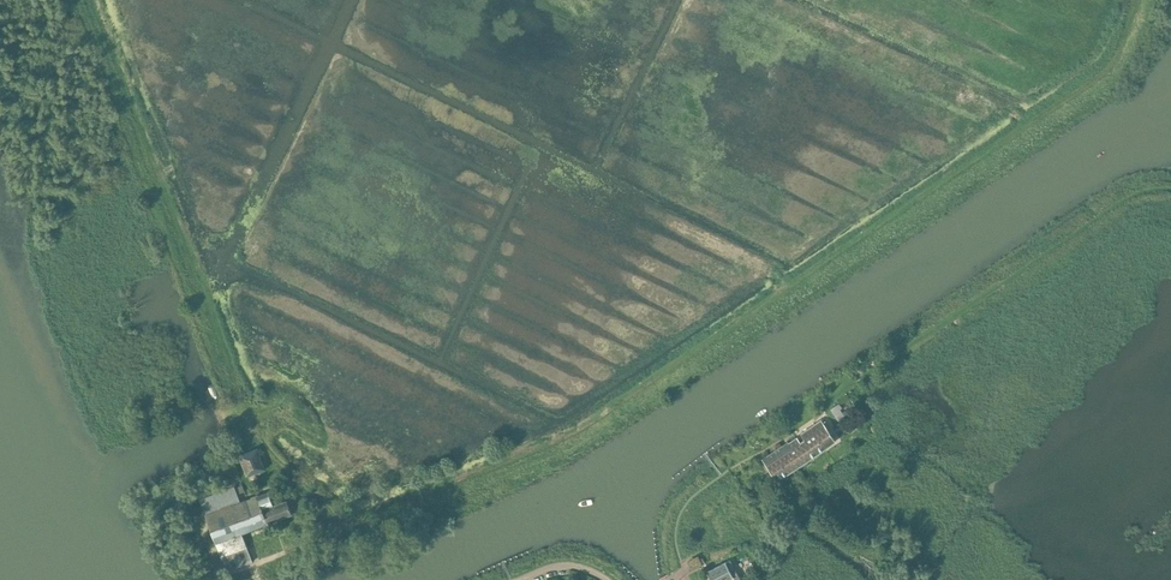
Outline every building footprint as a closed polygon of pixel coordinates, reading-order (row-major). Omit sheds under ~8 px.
[(831,409),(838,421),(844,417),(837,405),(831,409)] [(788,442),(785,444),(793,455),(789,458),(795,467),(834,440),(825,428),(829,425),(826,421),(822,423),(820,420),(801,434),(805,440),(800,443),(796,438),(789,443),(788,442)] [(785,444),(763,459),(776,480),(795,467),(789,458),(793,455),(785,444)] [(239,455),(245,471),(247,476),(265,469),(257,448),(239,455)] [(292,514),(287,500),(268,492),(241,502),(235,486),(200,499),(206,515),(216,543),(226,568),(232,569),(252,561),(242,533),(292,514)] [(787,497),(780,486),(773,490),(780,501),(787,497)] [(186,534),(192,549),(197,547),(191,532),(186,534)] [(697,556),(688,561),(692,569),(705,562),(702,558),(699,560),(697,556)] [(737,574),(738,574),(730,560),(726,562),(708,571),(712,579),(726,579),(732,577),(733,579),(740,579),(737,574)] [(754,567),(748,575),(752,578),(758,570),(754,567)]
